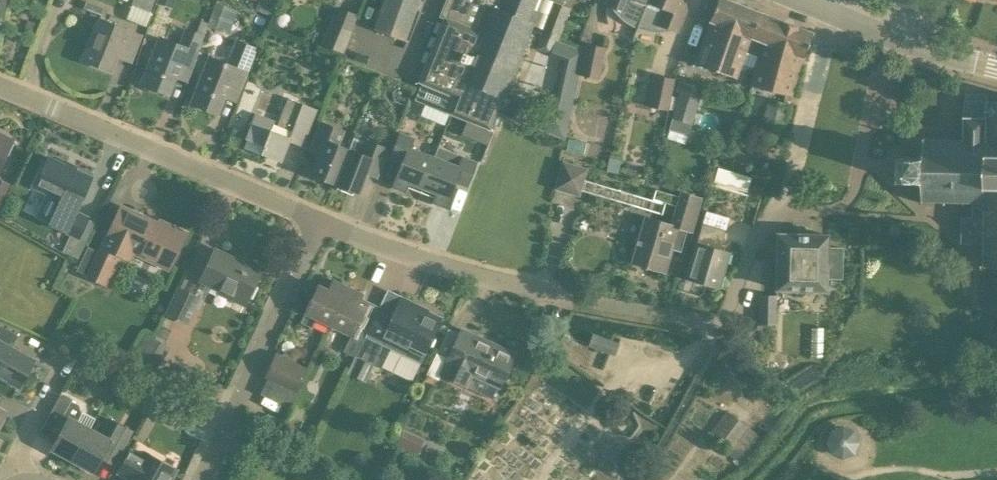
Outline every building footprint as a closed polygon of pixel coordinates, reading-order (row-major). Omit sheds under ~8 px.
[(5,20),(10,0),(0,0),(0,19),(5,20)] [(172,9),(175,0),(157,0),(156,3),(172,9)] [(256,10),(270,15),(276,0),(260,0),(256,10)] [(423,0),(378,0),(369,27),(408,42),(423,0)] [(537,26),(538,26),(529,22),(534,9),(538,0),(452,0),(445,17),(443,17),(417,82),(410,98),(489,130),(502,100),(508,102),(509,99),(504,97),(533,24),(537,26)] [(534,9),(529,22),(538,26),(541,28),(539,34),(558,40),(565,20),(547,14),(552,1),(561,5),(562,3),(563,0),(538,0),(534,9)] [(611,6),(614,10),(618,15),(624,20),(631,25),(636,27),(647,0),(606,0),(605,4),(611,6)] [(636,27),(639,28),(647,30),(654,31),(662,30),(670,29),(676,32),(688,2),(684,0),(647,0),(636,27)] [(744,50),(762,13),(729,0),(717,0),(709,21),(710,21),(695,64),(735,78),(744,52),(744,50)] [(561,5),(552,1),(547,14),(565,20),(570,7),(562,3),(561,5)] [(86,2),(83,9),(101,16),(104,9),(86,2)] [(128,17),(147,24),(152,10),(133,4),(128,17)] [(222,30),(231,7),(222,4),(213,26),(222,30)] [(336,4),(320,42),(343,52),(359,14),(336,4)] [(802,57),(811,32),(762,13),(744,50),(744,52),(757,56),(750,85),(790,96),(801,57),(802,57)] [(132,55),(140,35),(99,19),(82,60),(111,71),(119,50),(132,55)] [(188,73),(197,52),(208,25),(199,21),(195,30),(184,26),(177,44),(160,37),(141,83),(168,94),(178,69),(188,73)] [(28,22),(24,34),(33,37),(37,25),(28,22)] [(237,94),(246,72),(256,46),(236,38),(225,64),(209,57),(191,102),(217,113),(226,89),(237,94)] [(599,78),(605,46),(584,42),(577,74),(599,78)] [(653,73),(646,105),(667,109),(674,77),(653,73)] [(679,92),(671,117),(691,123),(702,87),(678,79),(674,90),(679,92)] [(962,236),(962,243),(984,243),(984,266),(996,266),(996,100),(990,100),(990,93),(965,93),(965,101),(963,138),(925,137),(925,150),(922,150),(922,155),(900,154),(900,157),(903,157),(902,176),(899,176),(899,179),(921,180),(920,185),(925,186),(925,197),(921,200),(922,202),(925,199),(943,200),(943,204),(945,204),(945,200),(963,201),(963,205),(965,205),(965,201),(973,202),(972,216),(962,216),(962,236)] [(281,162),(292,133),(305,138),(317,109),(287,97),(276,126),(273,125),(274,121),(254,114),(244,138),(263,146),(260,153),(281,162)] [(778,140),(788,104),(769,99),(759,135),(778,140)] [(312,174),(335,183),(354,136),(353,135),(348,149),(338,145),(343,131),(320,122),(309,150),(320,154),(312,174)] [(477,138),(488,143),(493,131),(489,130),(481,127),(477,138)] [(422,187),(434,157),(410,148),(414,139),(398,133),(389,156),(402,161),(392,187),(405,192),(409,182),(422,187)] [(12,140),(0,134),(0,166),(12,140)] [(387,149),(365,140),(354,136),(335,183),(358,192),(365,172),(376,176),(387,149)] [(585,144),(569,140),(566,152),(582,155),(585,144)] [(434,157),(422,187),(435,192),(431,202),(444,207),(454,181),(467,186),(476,162),(452,153),(448,163),(434,157)] [(34,187),(59,198),(48,223),(78,237),(88,215),(76,210),(77,207),(78,207),(92,177),(48,157),(34,187)] [(609,158),(607,170),(618,173),(621,161),(609,158)] [(579,195),(580,189),(625,202),(628,191),(584,178),(587,168),(562,160),(554,187),(579,195)] [(733,171),(718,166),(713,181),(728,186),(733,171)] [(0,181),(0,206),(10,186),(0,181)] [(630,262),(665,272),(672,248),(680,250),(686,230),(691,232),(702,197),(680,191),(679,195),(655,188),(652,198),(628,191),(625,202),(661,213),(664,201),(676,205),(670,223),(644,215),(630,262)] [(168,268),(184,232),(165,223),(164,226),(138,214),(118,205),(96,249),(87,245),(76,269),(86,273),(84,276),(107,286),(120,257),(130,260),(134,250),(156,259),(155,262),(168,268)] [(729,252),(719,249),(725,229),(702,222),(685,278),(718,288),(729,252)] [(825,290),(825,277),(842,278),(843,246),(826,245),(827,234),(776,233),(774,289),(825,290)] [(215,249),(201,280),(223,290),(221,293),(244,303),(261,268),(236,256),(234,259),(215,249)] [(311,326),(316,317),(329,324),(347,287),(332,280),(328,290),(317,285),(304,312),(305,312),(300,321),(311,326)] [(200,296),(177,285),(164,313),(187,324),(200,296)] [(362,294),(347,287),(329,324),(352,335),(353,333),(363,338),(354,356),(355,356),(378,309),(367,304),(365,308),(357,304),(362,294)] [(775,323),(775,295),(759,295),(759,323),(775,323)] [(424,350),(439,319),(400,300),(392,316),(378,309),(355,356),(372,364),(383,344),(389,347),(395,336),(424,350)] [(157,366),(170,346),(164,343),(171,328),(160,324),(154,337),(145,332),(125,362),(153,380),(160,368),(157,366)] [(19,387),(34,359),(11,346),(18,335),(0,325),(0,377),(19,387)] [(499,386),(514,353),(461,328),(440,373),(465,385),(471,373),(499,386)] [(616,341),(589,332),(586,343),(612,352),(616,341)] [(296,390),(306,368),(276,354),(265,375),(296,390)] [(90,361),(80,356),(75,368),(85,372),(90,361)] [(126,382),(117,377),(110,390),(120,395),(126,382)] [(72,459),(89,428),(76,421),(80,414),(78,404),(70,400),(71,399),(60,394),(48,416),(59,422),(63,414),(68,417),(51,448),(72,459)] [(149,414),(173,427),(183,407),(159,395),(149,414)] [(725,409),(710,429),(729,443),(724,450),(731,456),(733,453),(744,461),(762,437),(725,409)] [(286,413),(281,423),(289,427),(294,417),(286,413)] [(93,471),(106,448),(118,454),(131,430),(110,418),(101,434),(89,428),(72,459),(93,471)] [(863,433),(839,422),(827,446),(851,457),(863,433)] [(176,468),(144,451),(142,455),(130,449),(118,471),(129,478),(128,479),(169,479),(176,468)]
